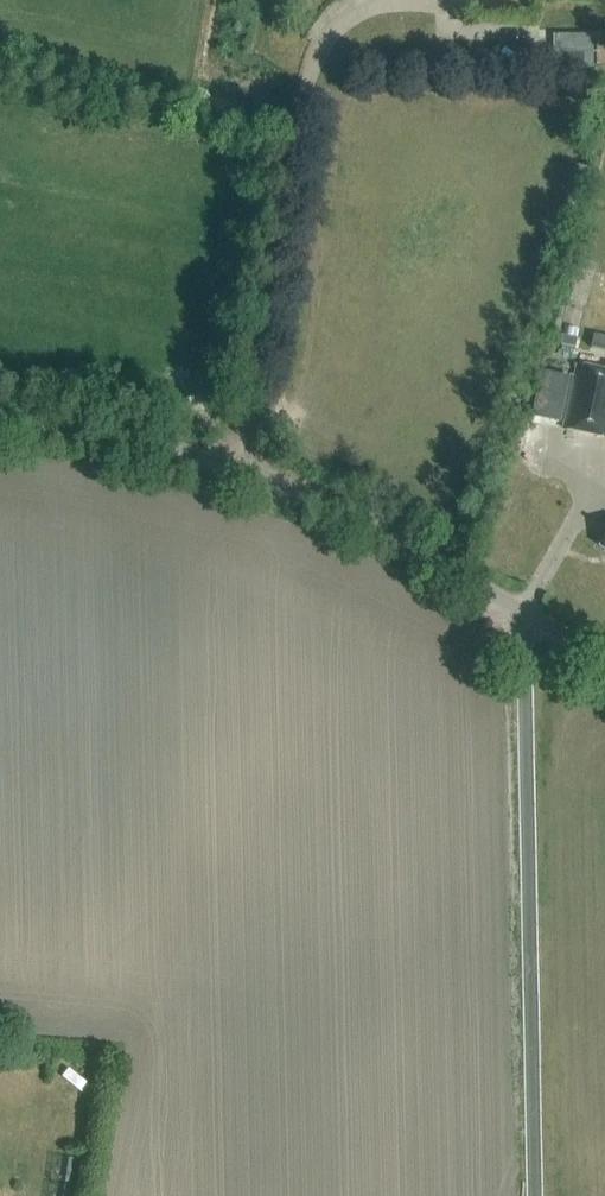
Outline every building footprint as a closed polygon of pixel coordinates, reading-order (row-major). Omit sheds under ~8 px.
[(604,53),(604,33),(562,32),(561,51),(543,50),(543,67),(604,68),(604,53)] [(576,364),(563,429),(604,438),(604,370),(576,364)]
